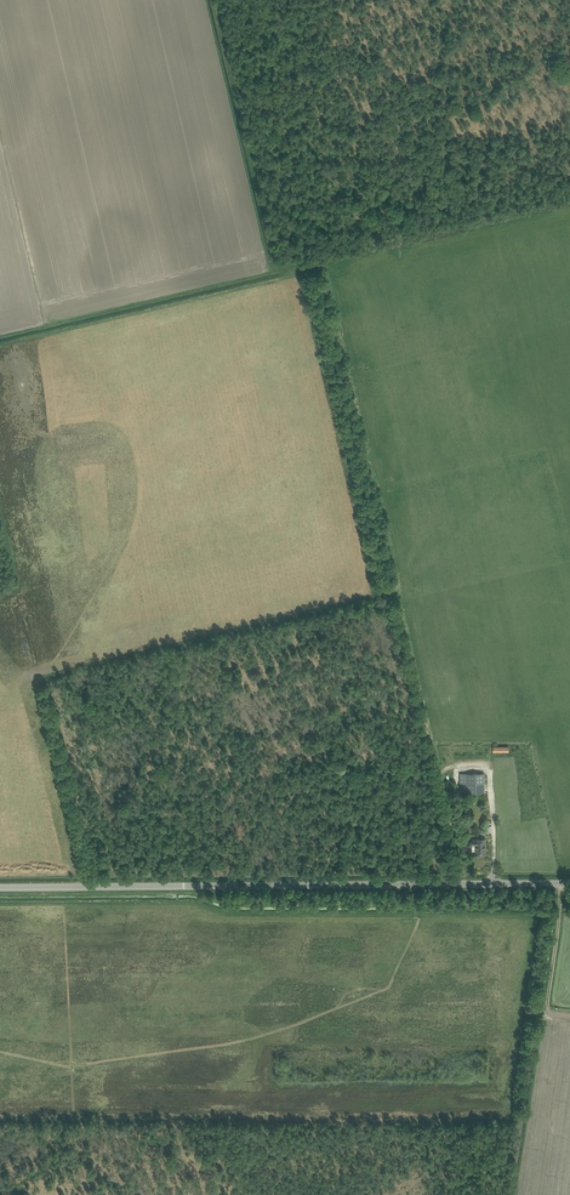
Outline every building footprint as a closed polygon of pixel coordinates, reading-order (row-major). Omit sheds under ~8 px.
[(485,773),(477,773),(459,773),(459,793),(478,792),(485,792),(485,773)] [(485,838),(476,838),(476,839),(472,839),(472,845),(476,845),(476,853),(486,853),(485,838)]
